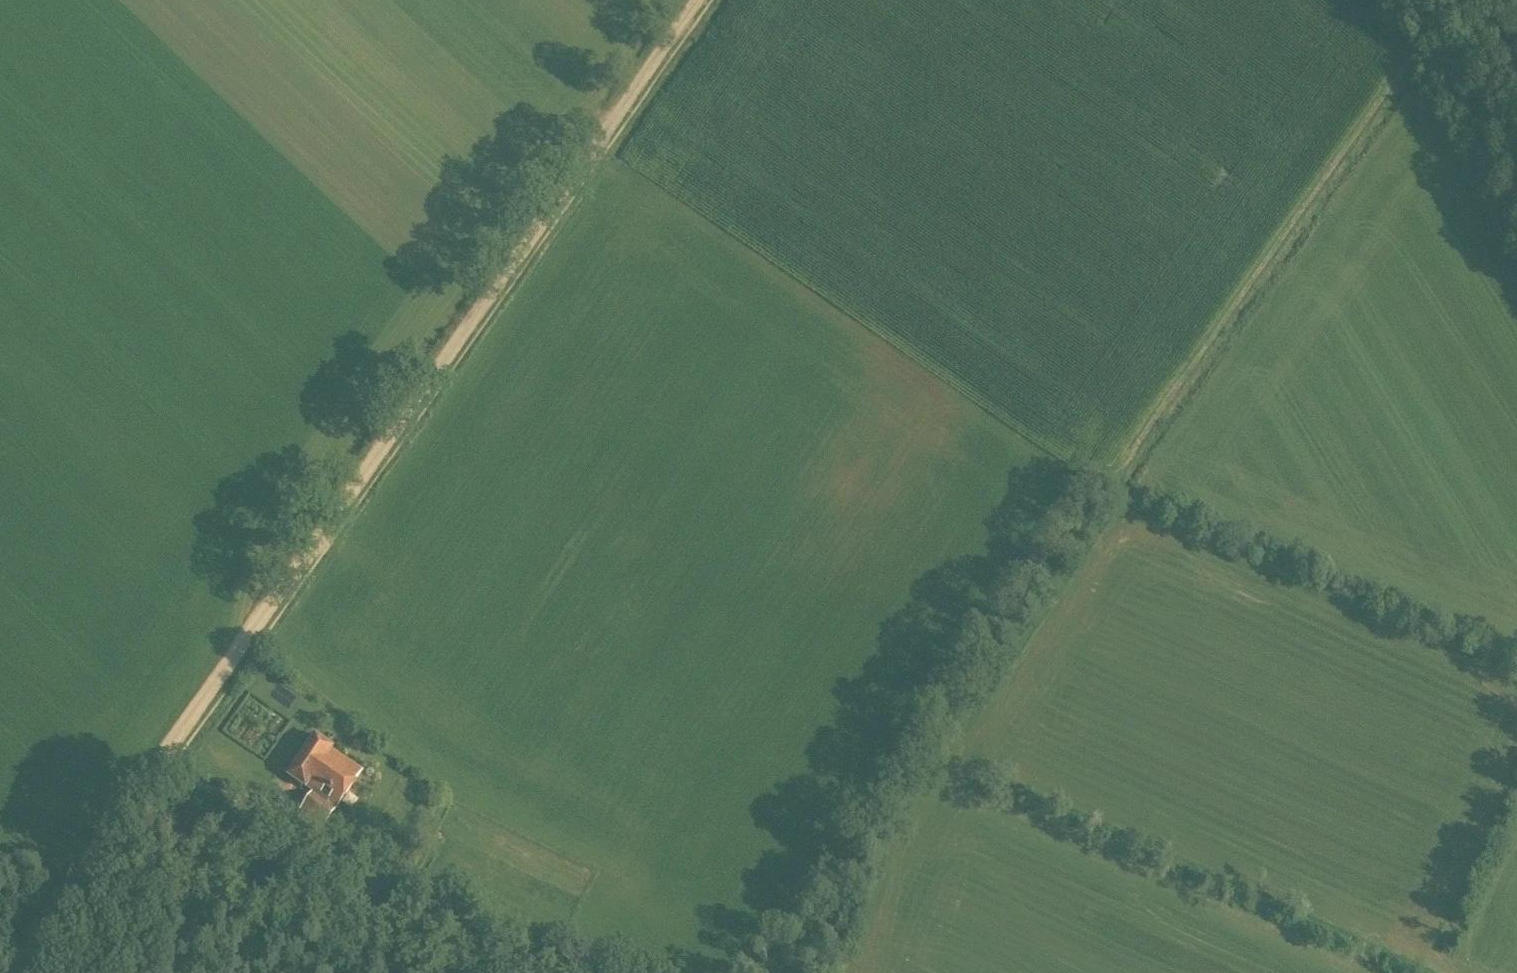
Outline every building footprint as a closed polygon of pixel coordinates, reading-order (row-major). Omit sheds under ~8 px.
[(304,788),(307,784),(316,790),(301,811),(323,827),(362,771),(331,750),(332,749),(314,737),(287,776),(304,788)]
